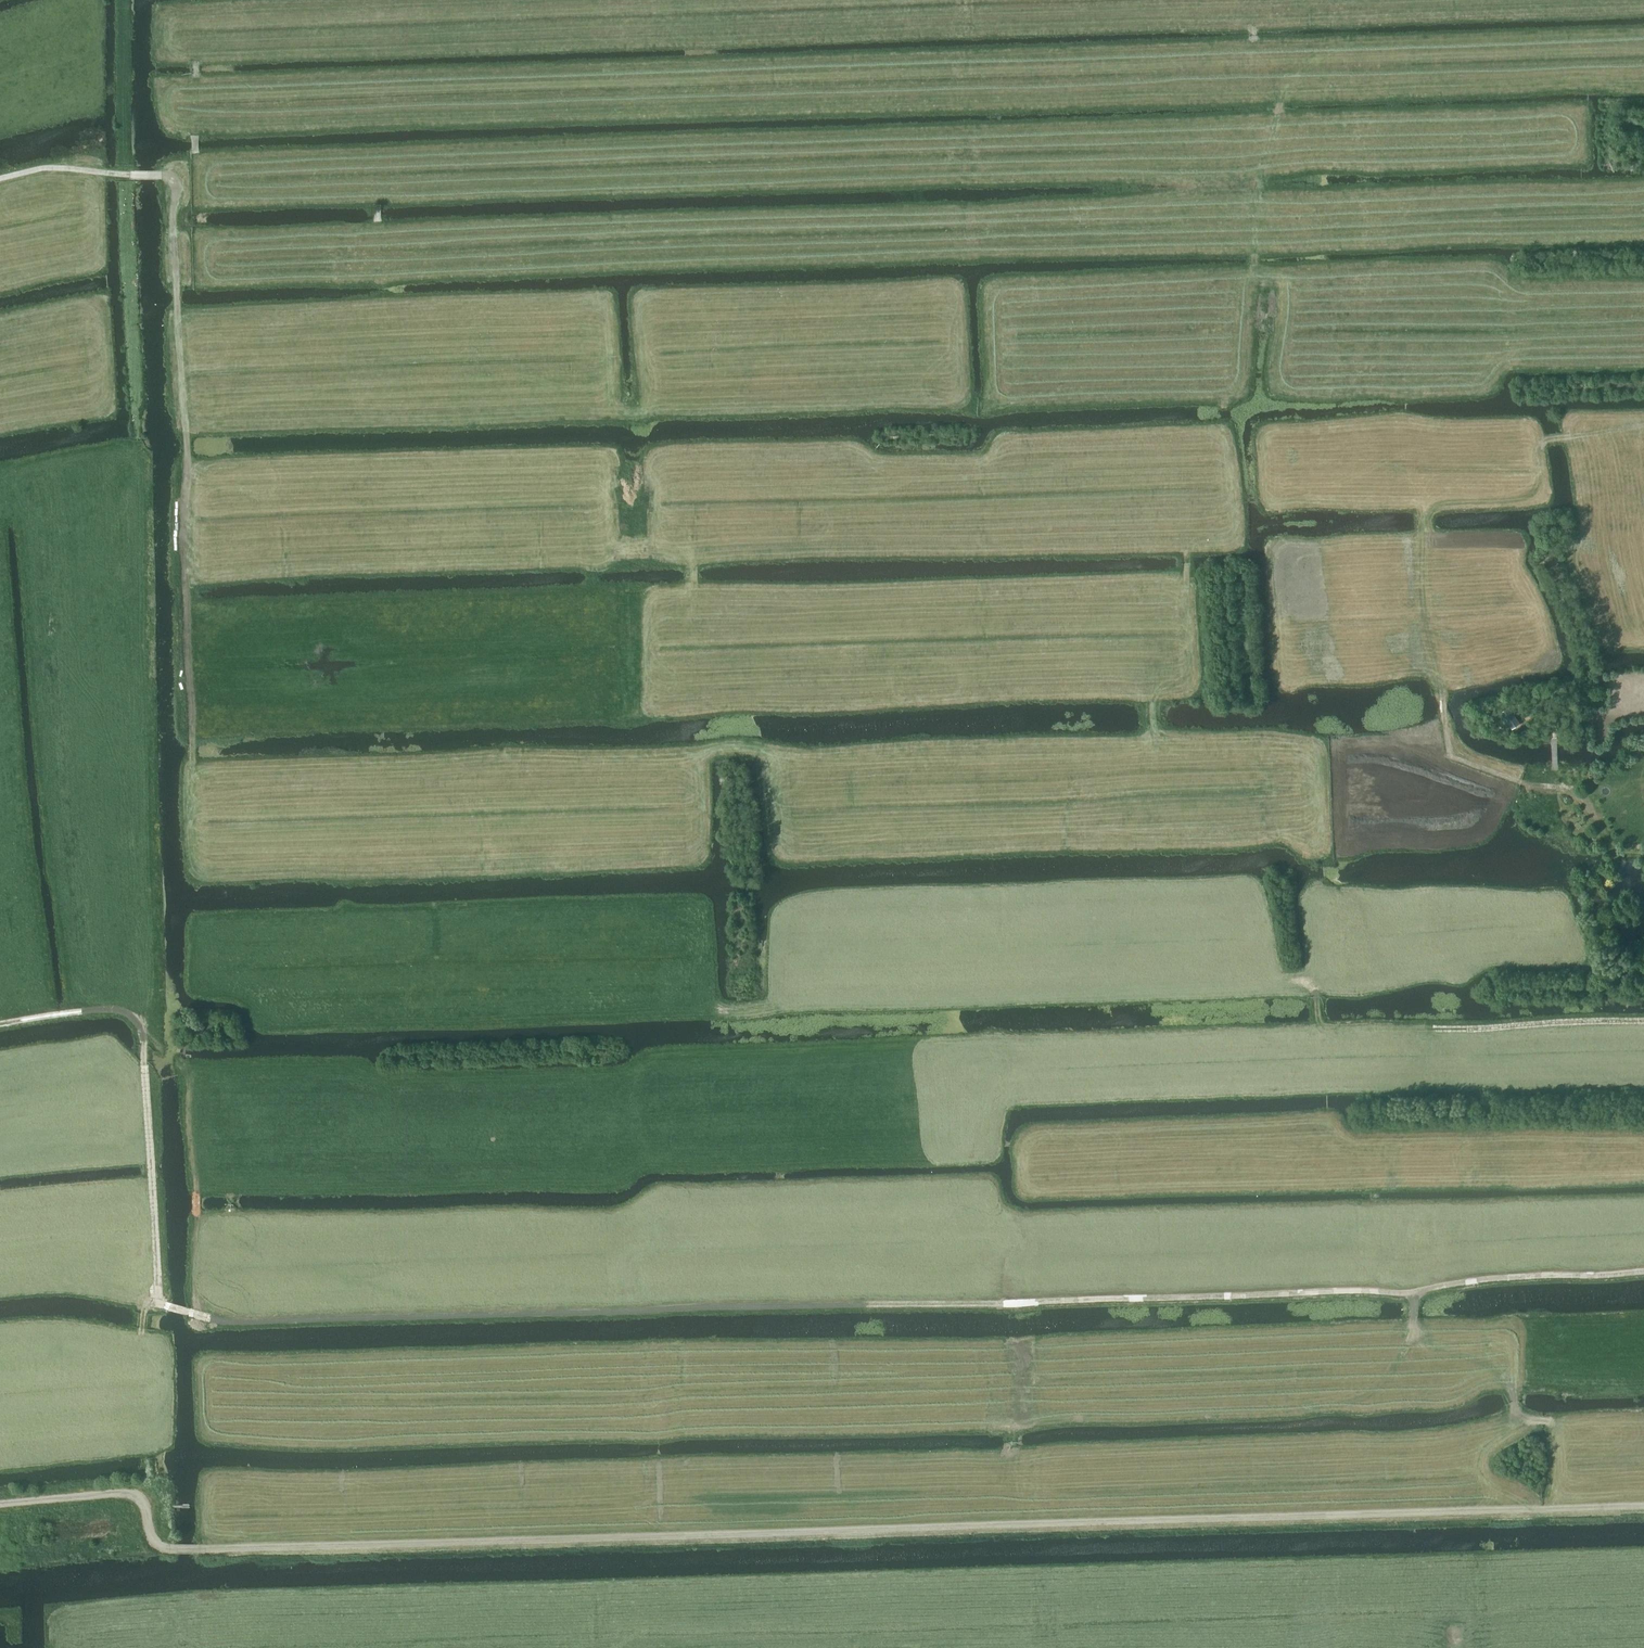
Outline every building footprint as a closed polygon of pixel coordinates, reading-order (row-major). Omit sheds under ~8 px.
[(1520,723),(1509,707),(1501,712),(1512,729),(1520,723)]
